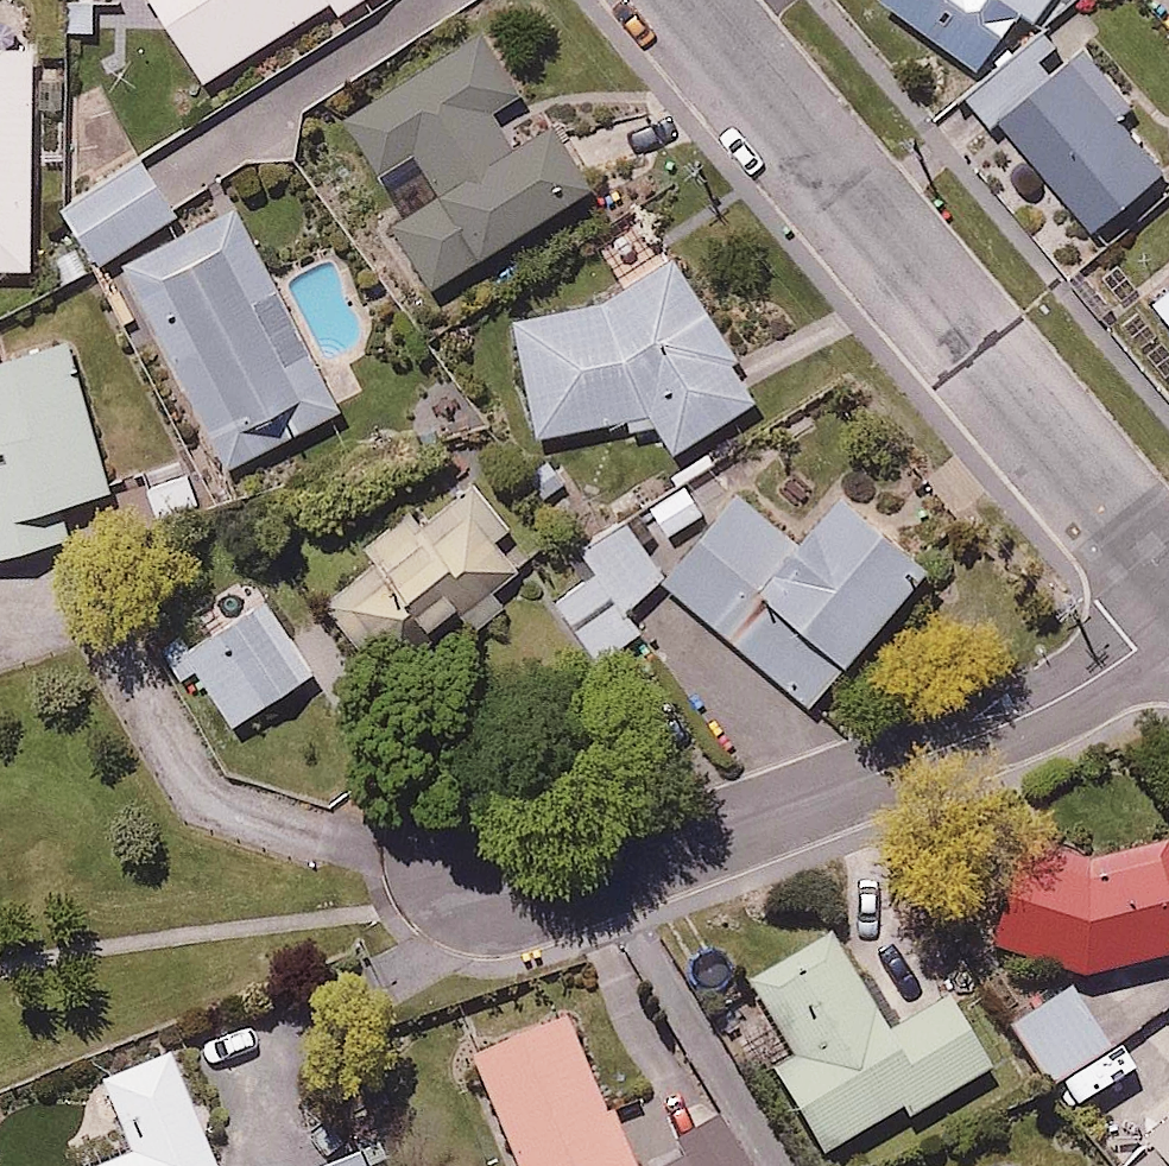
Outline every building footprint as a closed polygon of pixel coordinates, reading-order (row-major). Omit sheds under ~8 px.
[(46,0),(0,0),(0,261),(44,261),(46,0)] [(332,0),(158,0),(209,79),(332,0)] [(352,17),(378,0),(341,0),(352,17)] [(1050,0),(1005,0),(1034,22),(1050,0)] [(976,92),(1096,231),(1168,169),(1168,120),(1092,30),(1078,41),(1060,20),(976,92)] [(439,285),(603,183),(561,116),(528,137),(500,93),(527,76),(492,21),(352,109),(399,185),(434,163),(447,184),(396,215),(439,285)] [(194,202),(154,144),(70,202),(110,261),(194,202)] [(247,198),(131,254),(233,468),(350,412),(247,198)] [(686,248),(593,301),(522,311),(540,435),(660,418),(674,442),(767,389),(686,248)] [(1148,294),(1168,320),(1168,276),(1148,294)] [(79,329),(0,347),(0,555),(82,536),(74,501),(117,492),(79,329)] [(716,512),(685,472),(651,498),(682,539),(716,512)] [(820,705),(940,560),(848,484),(808,532),(750,485),(670,580),(820,705)] [(464,552),(407,496),(366,538),(388,560),(355,594),(390,628),(464,552)] [(674,570),(632,512),(584,547),(599,568),(558,598),(603,660),(646,628),(628,603),(674,570)] [(325,664),(273,587),(184,646),(236,723),(325,664)] [(1168,954),(1168,859),(1164,839),(1089,856),(1030,832),(988,934),(1084,973),(1168,954)] [(837,929),(756,975),(803,1056),(781,1069),(834,1161),(1002,1063),(958,986),(892,1024),(837,929)] [(1073,980),(1013,1019),(1055,1087),(1116,1048),(1073,980)] [(478,1050),(525,1165),(648,1165),(585,1008),(478,1050)] [(183,1048),(110,1077),(140,1151),(103,1165),(230,1165),(183,1048)] [(716,1093),(667,1126),(686,1156),(671,1165),(765,1165),(716,1093)] [(1120,1161),(1124,1165),(1168,1165),(1168,1117),(1120,1161)] [(317,1165),(384,1165),(374,1142),(317,1165)] [(988,1165),(1009,1165),(1003,1157),(988,1165)]
